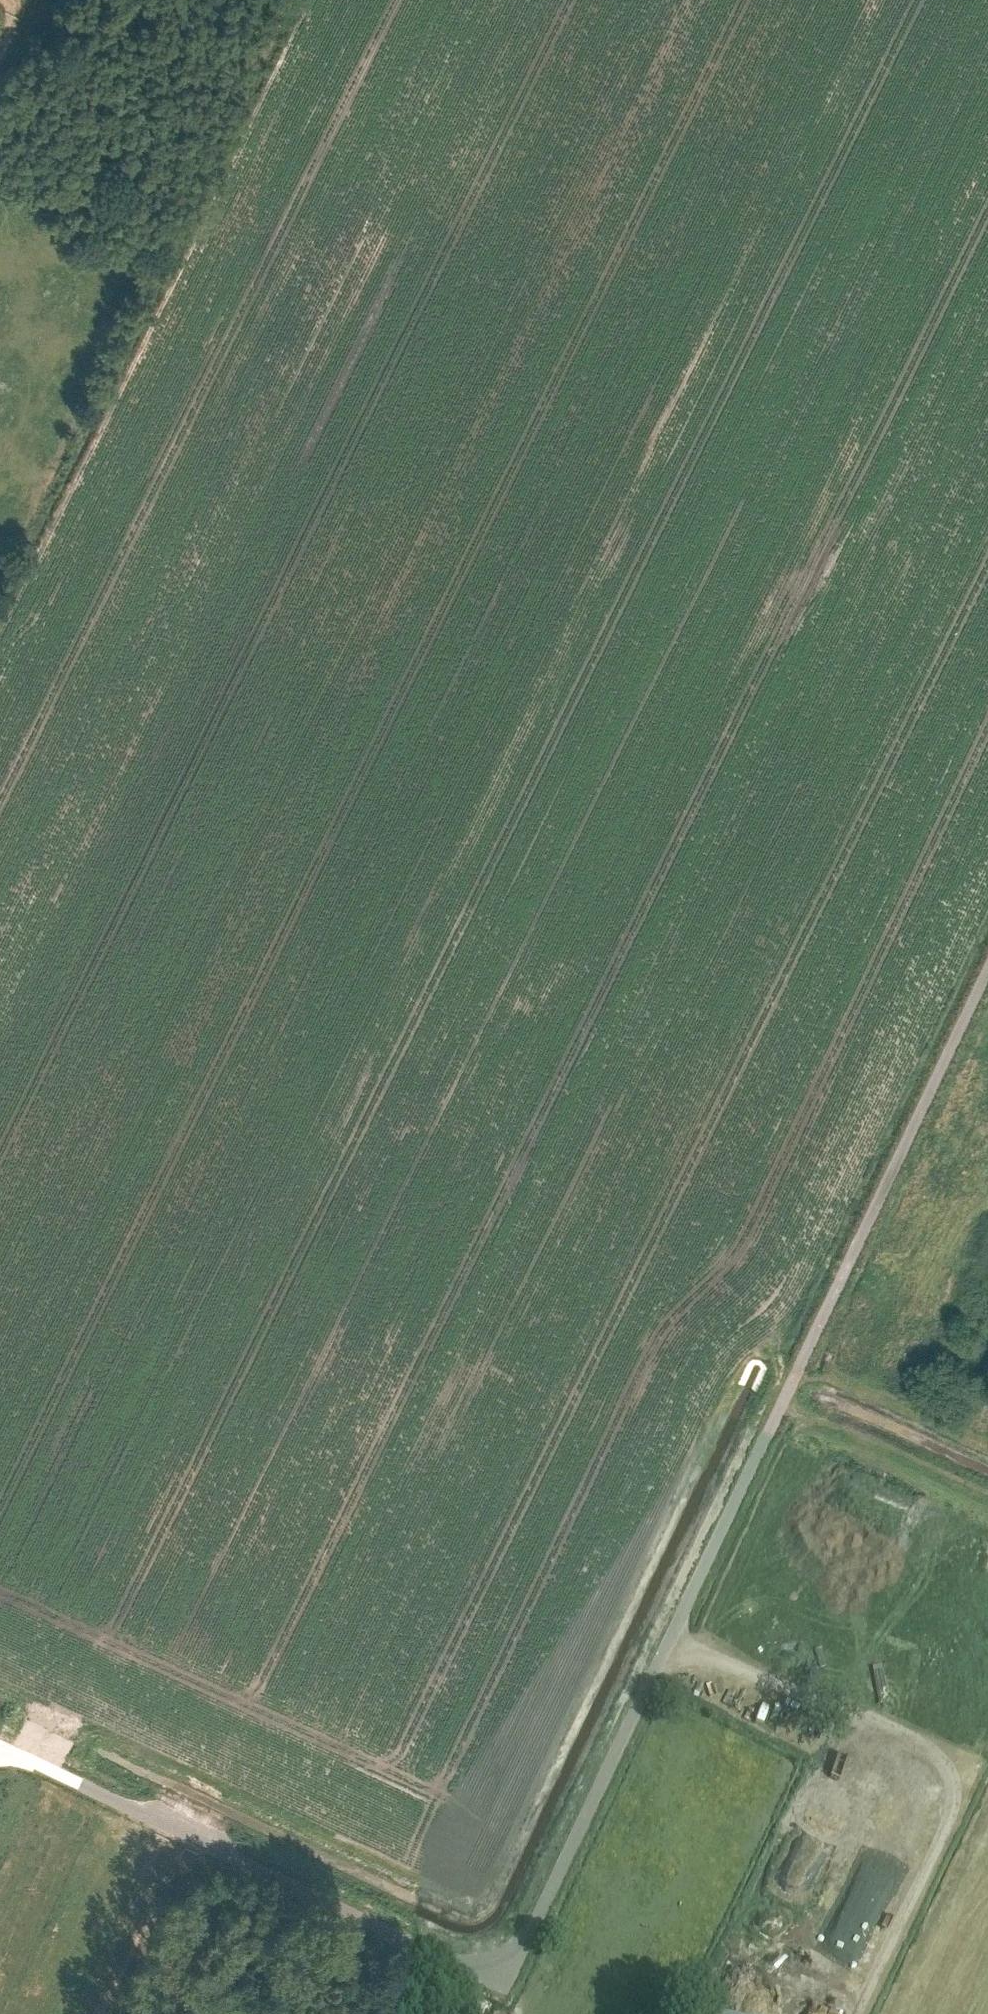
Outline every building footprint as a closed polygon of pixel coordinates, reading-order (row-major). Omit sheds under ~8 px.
[(745,1992),(756,1963),(734,1955),(723,1984),(745,1992)]
